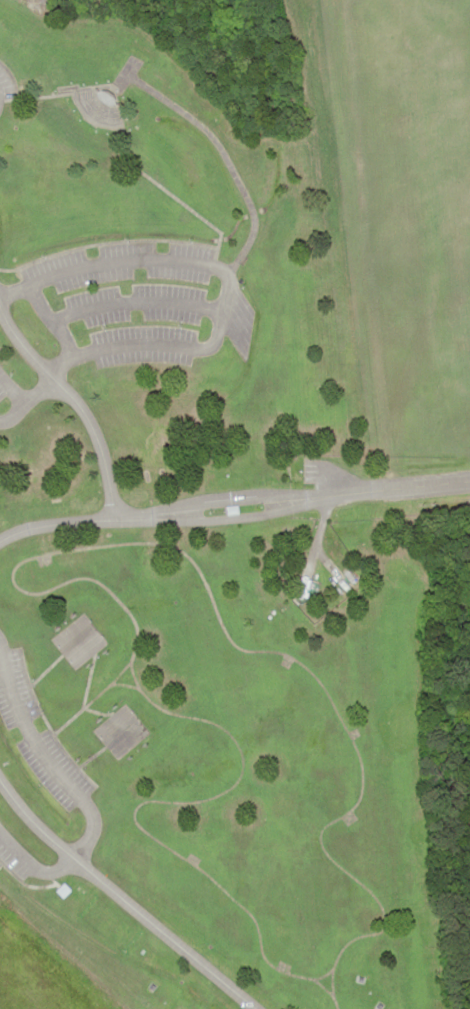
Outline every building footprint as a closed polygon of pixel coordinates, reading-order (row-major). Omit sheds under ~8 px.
[(69,88),(108,82),(115,86),(125,127),(115,128),(94,125),(82,118),(70,96),(69,88)]
